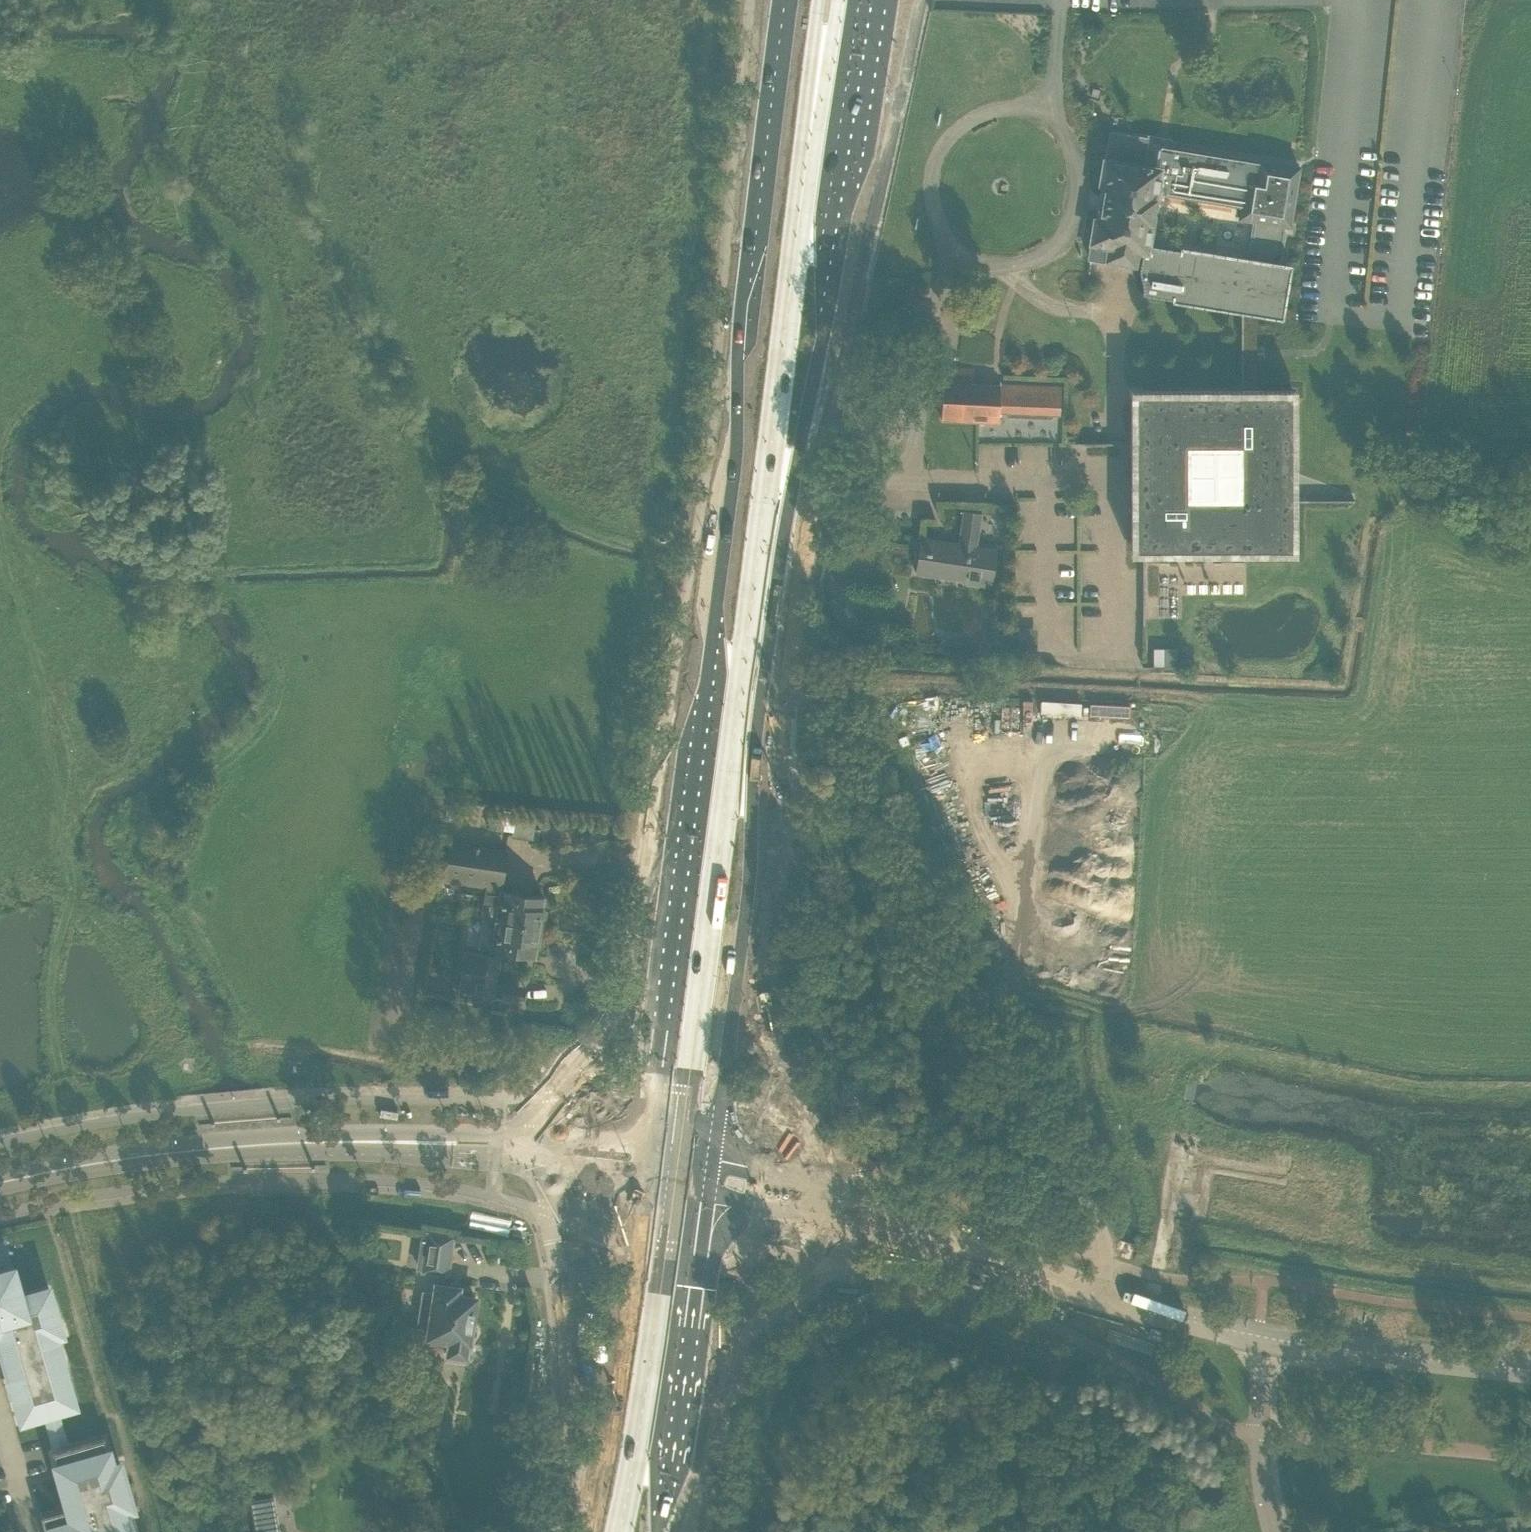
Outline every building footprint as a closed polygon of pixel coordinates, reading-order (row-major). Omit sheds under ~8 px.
[(1095,219),(1089,257),(1093,258),(1093,261),(1104,263),(1104,260),(1108,260),(1120,262),(1134,265),(1135,263),(1140,264),(1141,278),(1142,294),(1172,298),(1171,301),(1242,313),(1253,315),(1280,319),(1283,319),(1292,264),(1289,264),(1279,262),(1285,225),(1289,226),(1299,166),(1262,160),(1169,146),(1170,142),(1156,140),(1129,135),(1109,132),(1101,183),(1105,183),(1099,220),(1095,219)] [(1130,442),(1077,442),(1077,444),(1130,444),(1131,555),(1143,555),(1143,625),(1145,625),(1144,555),(1244,555),(1244,556),(1298,556),(1298,541),(1297,541),(1296,501),(1354,501),(1354,499),(1297,499),(1296,473),(1296,398),(1297,398),(1297,388),(1297,387),(1258,388),(1256,388),(1256,360),(1253,360),(1253,317),(1256,317),(1253,316),(1253,315),(1242,313),(1242,314),(1241,314),(1241,389),(1183,389),(1183,388),(1130,388),(1129,388),(1129,389),(1130,389),(1130,398),(1130,442)] [(973,369),(964,369),(944,368),(941,420),(961,421),(999,422),(999,411),(1004,411),(1008,417),(1051,418),(1055,414),(1060,414),(1061,387),(973,383),(973,369)] [(963,512),(963,513),(959,543),(921,537),(915,573),(965,580),(965,582),(992,586),(997,549),(976,546),(981,513),(961,510),(960,511),(963,512)] [(857,634),(856,643),(868,644),(869,635),(857,634)] [(1176,648),(1153,648),(1153,666),(1143,666),(1143,667),(1177,667),(1177,647),(1176,647),(1176,648)] [(429,874),(445,877),(450,842),(435,840),(429,874)] [(445,877),(485,882),(483,899),(497,901),(494,920),(496,920),(544,926),(546,912),(543,911),(543,909),(541,909),(543,896),(499,890),(500,884),(501,885),(506,850),(450,842),(445,877)] [(465,972),(495,976),(498,954),(496,954),(496,949),(535,955),(536,943),(537,943),(538,941),(541,941),(544,926),(496,920),(494,920),(490,948),(489,953),(468,950),(465,972)] [(472,991),(472,994),(492,996),(494,982),(474,979),(472,991)] [(428,981),(427,989),(440,991),(442,983),(428,981)] [(494,982),(492,996),(502,997),(502,998),(503,998),(503,997),(505,983),(504,983),(504,984),(494,982)] [(472,1290),(443,1286),(445,1274),(447,1275),(453,1237),(428,1233),(422,1271),(438,1273),(428,1337),(449,1340),(447,1355),(448,1355),(466,1358),(475,1298),(470,1297),(472,1290)] [(493,1247),(492,1256),(506,1257),(507,1249),(493,1247)] [(23,1418),(45,1412),(56,1409),(75,1403),(55,1334),(62,1332),(48,1287),(21,1295),(15,1275),(13,1268),(0,1271),(0,1340),(23,1418)] [(408,1327),(406,1339),(419,1341),(420,1328),(408,1327)] [(56,1409),(45,1412),(56,1450),(67,1447),(56,1409)] [(42,1515),(47,1531),(133,1531),(126,1509),(133,1507),(120,1462),(113,1464),(105,1436),(67,1447),(56,1450),(53,1451),(69,1507),(42,1515)] [(276,1513),(252,1517),(253,1527),(277,1524),(276,1513)]
